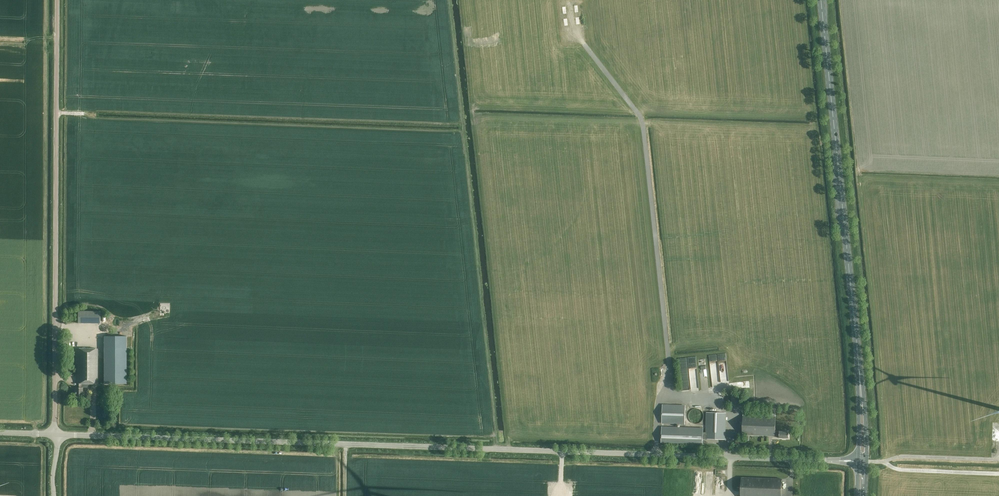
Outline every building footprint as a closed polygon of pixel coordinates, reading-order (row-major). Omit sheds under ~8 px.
[(101,323),(100,312),(78,312),(78,323),(101,323)] [(104,384),(127,384),(127,348),(104,348),(104,384)] [(98,384),(98,349),(78,349),(78,384),(79,384),(79,388),(76,387),(76,396),(83,396),(84,388),(90,388),(90,384),(98,384)] [(728,362),(727,352),(710,355),(712,370),(720,368),(719,363),(728,362)] [(696,356),(689,357),(693,391),(700,390),(696,356)] [(744,393),(732,393),(731,408),(743,408),(744,393)] [(663,405),(662,423),(684,424),(685,406),(663,405)] [(702,420),(701,408),(691,409),(691,420),(702,420)] [(726,413),(707,412),(706,432),(703,432),(703,428),(662,426),(661,443),(703,444),(703,439),(725,440),(726,413)] [(780,432),(776,432),(776,417),(776,413),(744,412),(743,434),(779,436),(779,438),(789,438),(789,431),(780,431),(780,432)] [(783,479),(742,477),(741,495),(782,495),(783,479)]
